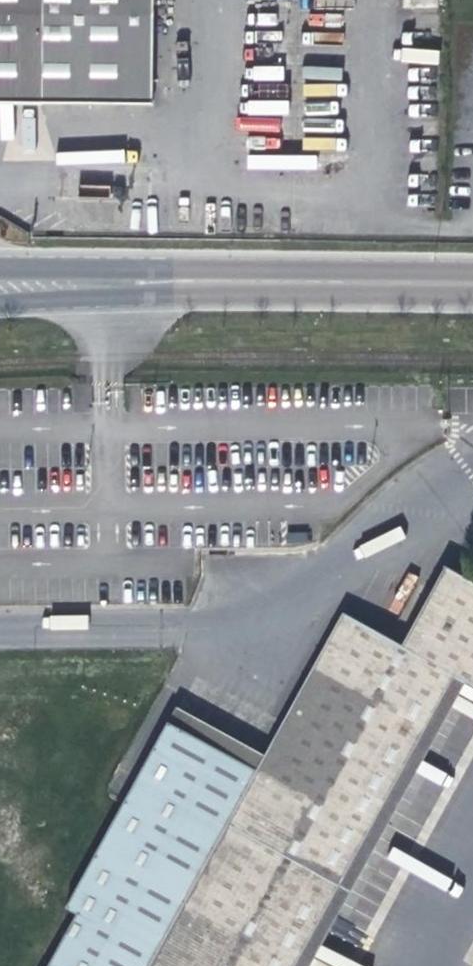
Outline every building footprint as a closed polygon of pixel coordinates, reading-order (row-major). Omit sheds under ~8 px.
[(161,104),(163,0),(0,0),(0,103),(161,104)] [(273,762),(160,965),(305,965),(470,667),(472,668),(472,563),(465,558),(420,638),(360,605),(273,762)] [(472,693),(472,668),(470,667),(305,965),(322,965),(472,693)] [(273,762),(178,710),(72,903),(83,907),(50,965),(160,965),(273,762)]
